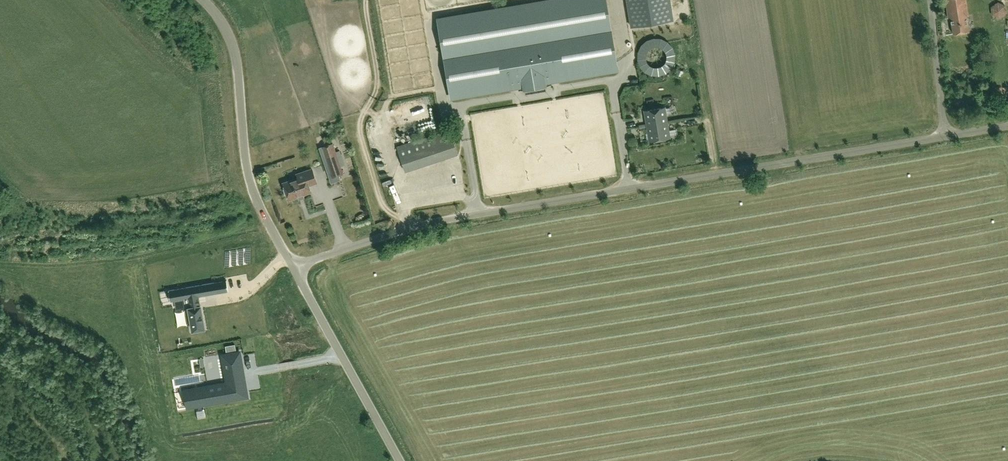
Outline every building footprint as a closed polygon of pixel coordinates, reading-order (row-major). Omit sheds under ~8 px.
[(437,18),(451,97),(523,85),(523,87),(546,83),(546,81),(617,69),(606,0),(545,0),(437,18)] [(631,26),(673,20),(670,0),(627,0),(631,26)] [(966,15),(969,15),(966,0),(946,0),(948,18),(951,18),(953,33),(969,31),(966,15)] [(410,99),(414,108),(417,106),(420,114),(424,112),(428,122),(433,120),(423,94),(410,99)] [(667,122),(665,107),(645,110),(647,125),(667,122)] [(669,137),(667,122),(647,125),(650,141),(669,137)] [(404,164),(456,150),(452,137),(449,138),(446,129),(398,142),(404,164)] [(332,137),(320,141),(333,172),(345,167),(332,137)] [(289,200),(303,195),(303,194),(311,191),(308,185),(316,182),(312,169),(297,174),(298,178),(283,183),(289,200)] [(191,282),(166,286),(169,304),(195,299),(197,313),(198,313),(199,321),(207,320),(205,311),(213,310),(209,288),(210,288),(208,277),(197,279),(197,280),(191,281),(191,282)] [(222,355),(225,372),(242,369),(239,352),(222,355)] [(191,406),(253,396),(250,380),(188,390),(191,406)]
